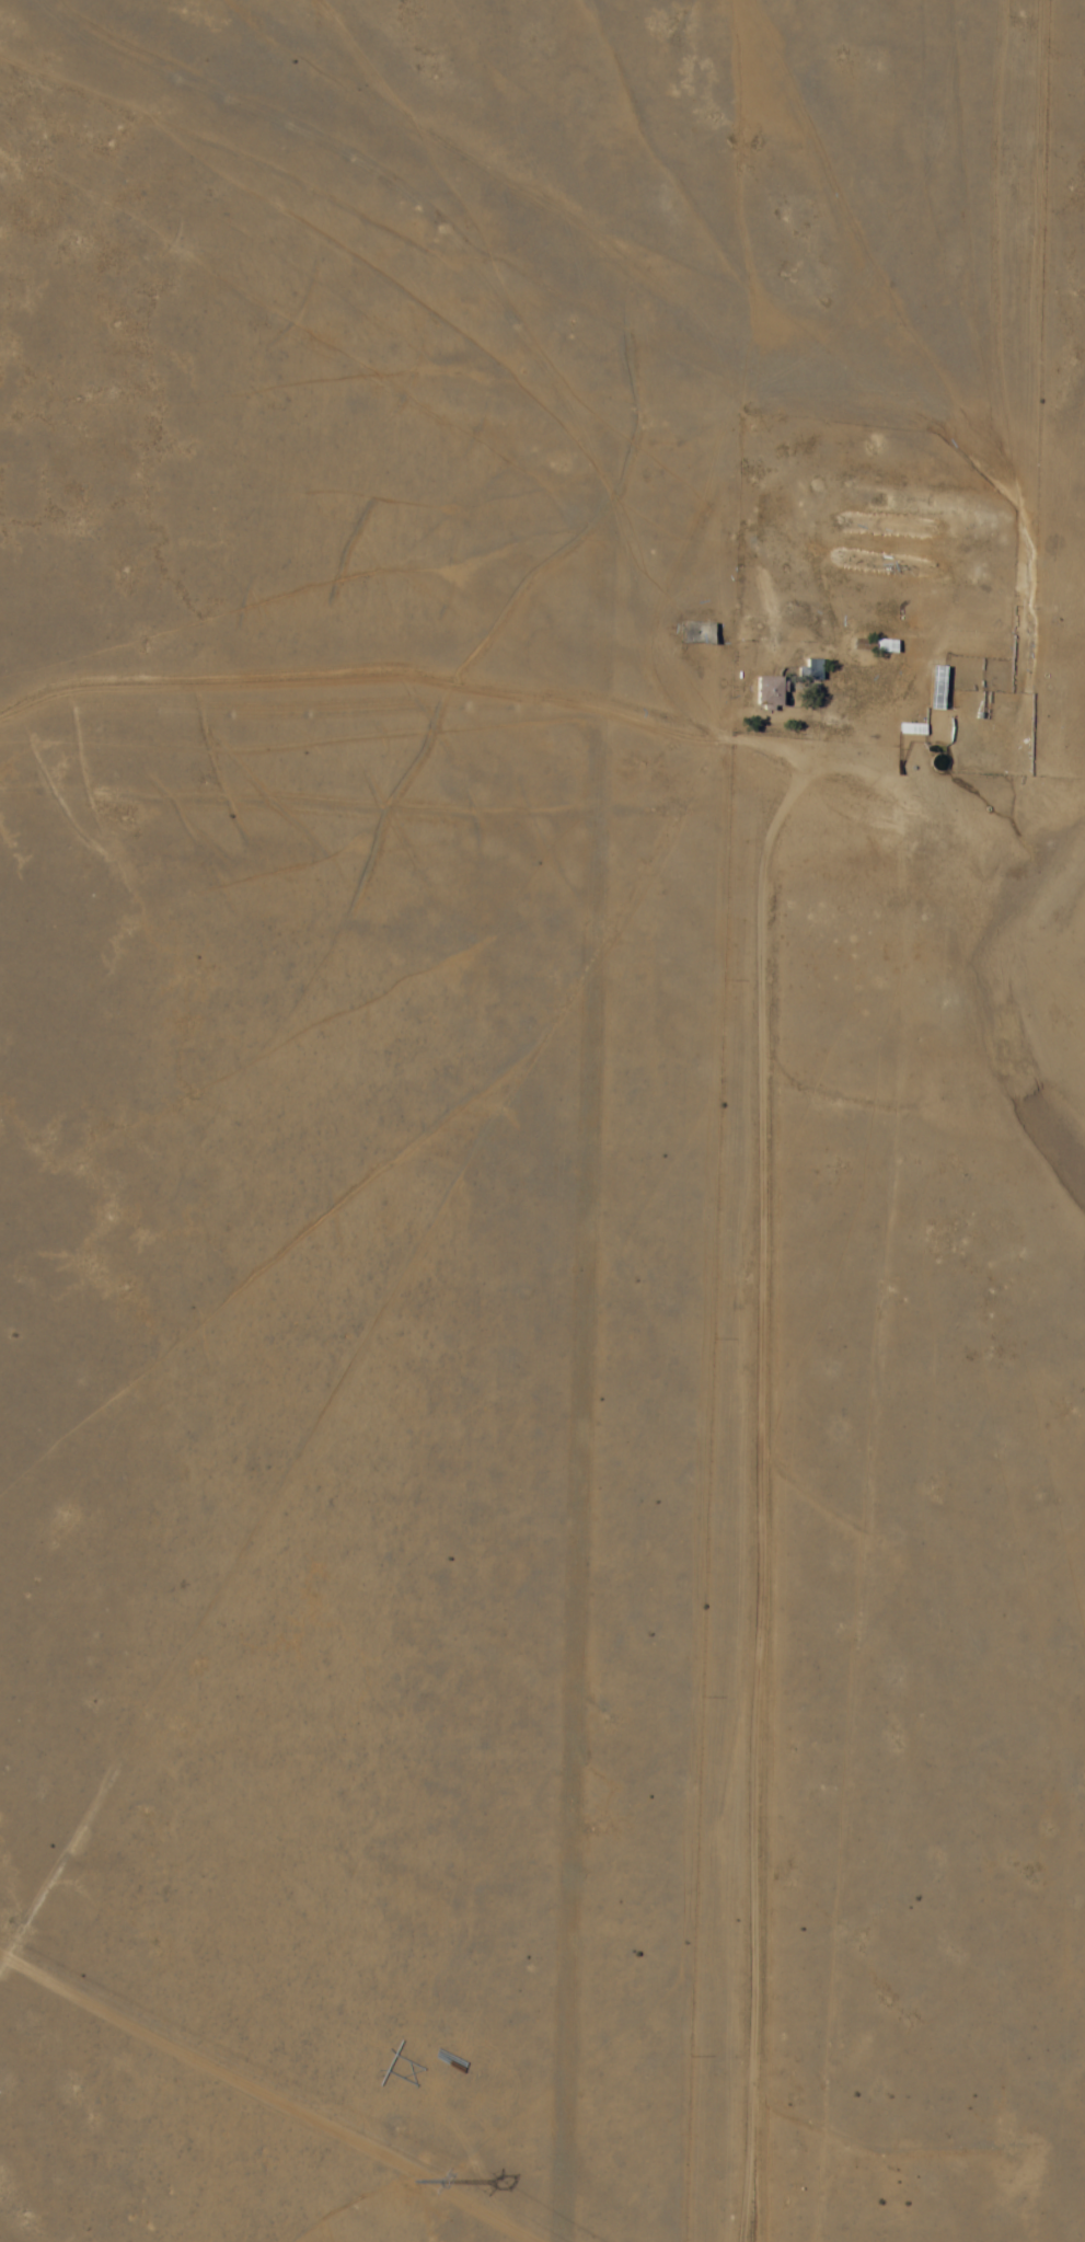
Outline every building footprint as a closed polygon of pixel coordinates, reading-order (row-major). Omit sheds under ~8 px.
[(712,624),(682,624),(682,645),(712,645),(712,624)] [(866,643),(856,641),(854,649),(865,651),(866,643)] [(892,654),(893,642),(874,641),(874,653),(892,654)] [(798,683),(821,683),(821,661),(806,661),(806,669),(798,669),(798,683)] [(928,711),(941,711),(941,668),(928,668),(928,711)] [(756,708),(780,708),(780,678),(756,678),(756,708)] [(956,742),(958,718),(950,718),(947,741),(956,742)]
